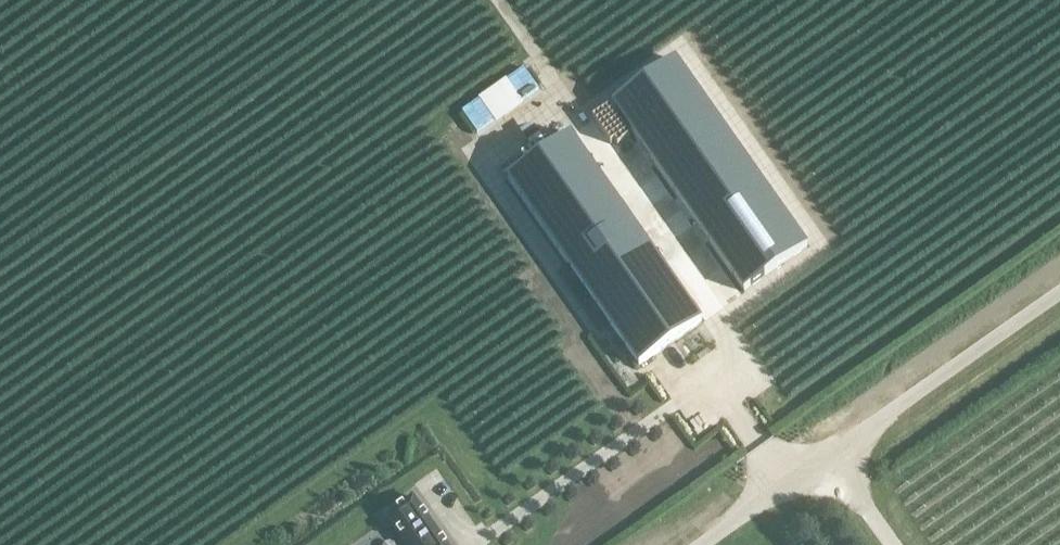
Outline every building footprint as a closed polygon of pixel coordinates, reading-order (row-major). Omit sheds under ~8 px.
[(807,249),(676,63),(613,106),(744,293),(807,249)] [(508,180),(513,187),(640,367),(702,323),(570,136),(542,156),(508,180)] [(702,412),(688,417),(693,431),(707,426),(702,412)] [(715,421),(692,435),(706,458),(729,445),(715,421)] [(488,457),(436,484),(450,510),(502,483),(488,457)] [(414,498),(387,517),(406,544),(447,544),(414,498)]
